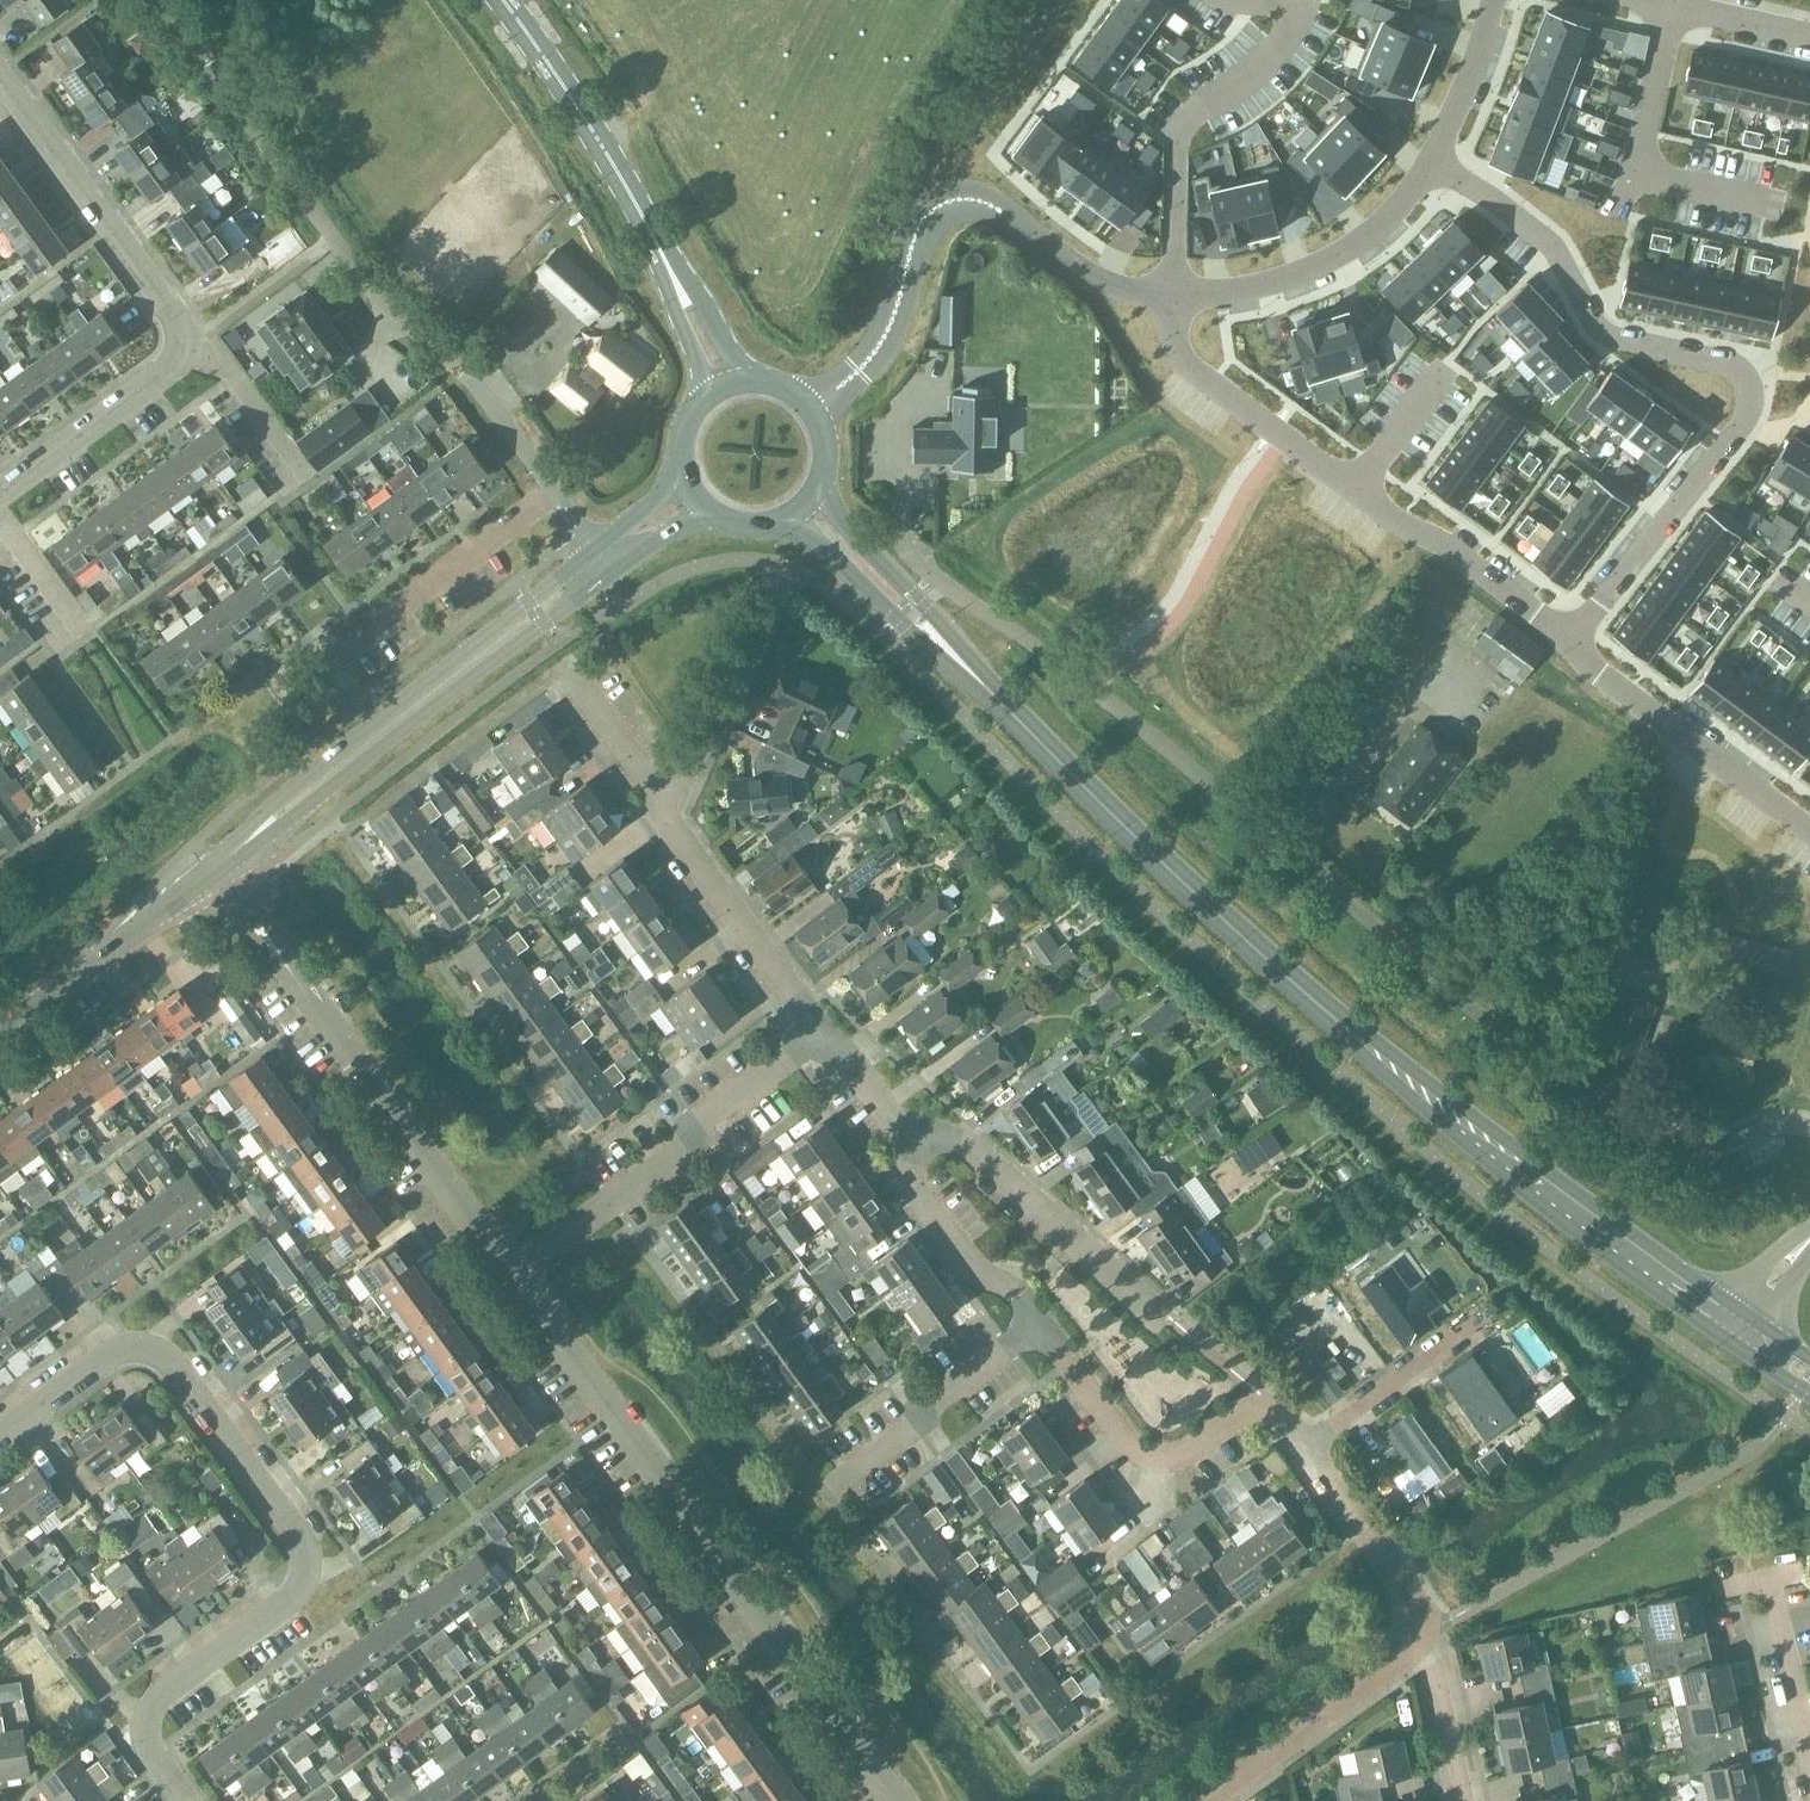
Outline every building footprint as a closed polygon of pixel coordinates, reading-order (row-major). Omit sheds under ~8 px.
[(10,10),(21,2),(40,28),(69,7),(64,0),(2,0),(10,10)] [(1117,3),(1152,29),(1151,30),(1156,33),(1172,11),(1158,0),(1119,0),(1117,3)] [(1365,17),(1372,0),(1351,0),(1347,10),(1365,17)] [(1117,3),(1103,22),(1138,48),(1151,30),(1152,29),(1117,3)] [(1377,22),(1366,47),(1422,70),(1433,44),(1400,30),(1406,16),(1378,4),(1371,20),(1377,22)] [(1546,12),(1536,39),(1584,57),(1594,31),(1588,28),(1546,12)] [(1103,22),(1090,40),(1125,66),(1125,65),(1138,48),(1103,22)] [(109,82),(92,59),(102,52),(82,24),(53,46),(72,72),(61,80),(78,104),(109,82)] [(1173,45),(1185,53),(1191,46),(1179,37),(1173,45)] [(1536,39),(1527,63),(1575,81),(1584,57),(1536,39)] [(1090,40),(1074,62),(1114,91),(1130,69),(1125,65),(1125,66),(1090,40)] [(1170,42),(1164,50),(1179,61),(1185,53),(1173,45),(1170,42)] [(1351,69),(1344,85),(1372,96),(1378,82),(1411,96),(1422,70),(1366,47),(1356,71),(1351,69)] [(1692,52),(1683,94),(1709,99),(1718,58),(1692,52)] [(1718,58),(1709,99),(1734,105),(1743,63),(1718,58)] [(1625,62),(1621,71),(1634,77),(1638,68),(1625,62)] [(1527,63),(1518,87),(1566,106),(1566,104),(1575,81),(1527,63)] [(1743,63),(1734,105),(1759,111),(1768,69),(1743,63)] [(1145,69),(1140,77),(1151,85),(1157,78),(1145,69)] [(1768,69),(1759,111),(1784,116),(1793,75),(1768,69)] [(1313,71),(1305,82),(1316,89),(1323,78),(1313,71)] [(1784,116),(1809,122),(1809,78),(1793,75),(1784,116)] [(1140,77),(1134,85),(1146,93),(1151,85),(1140,77)] [(109,82),(78,104),(96,129),(114,116),(122,128),(146,111),(136,98),(135,98),(132,93),(123,92),(119,95),(109,82)] [(1518,87),(1508,111),(1557,130),(1556,131),(1562,133),(1572,106),(1566,104),(1566,106),(1518,87)] [(1611,88),(1607,100),(1617,104),(1622,92),(1611,88)] [(1077,90),(1068,101),(1080,110),(1089,98),(1077,90)] [(1622,92),(1617,104),(1627,108),(1632,96),(1622,92)] [(1338,114),(1320,133),(1364,174),(1383,154),(1358,129),(1368,118),(1346,97),(1334,110),(1338,114)] [(1080,110),(1077,114),(1085,120),(1097,104),(1089,98),(1080,110)] [(132,177),(175,145),(159,122),(155,125),(146,111),(122,128),(132,141),(114,153),(132,177)] [(1508,111),(1499,135),(1547,154),(1548,152),(1556,131),(1557,130),(1508,111)] [(1043,115),(1014,155),(1036,171),(1065,131),(1064,130),(1043,115)] [(1695,119),(1692,133),(1701,135),(1704,121),(1695,119)] [(1120,121),(1112,133),(1119,139),(1128,127),(1120,121)] [(1704,121),(1701,135),(1710,137),(1713,123),(1704,121)] [(1065,131),(1036,171),(1057,187),(1061,182),(1060,181),(1089,142),(1067,126),(1064,130),(1065,131)] [(1128,127),(1119,139),(1127,144),(1136,133),(1128,127)] [(1745,130),(1742,144),(1751,146),(1754,132),(1745,130)] [(1754,132),(1751,146),(1761,148),(1764,134),(1754,132)] [(1298,148),(1286,161),(1308,182),(1319,171),(1344,195),(1364,174),(1320,133),(1302,152),(1298,148)] [(1499,135),(1489,162),(1543,182),(1553,154),(1548,152),(1547,154),(1499,135)] [(1779,137),(1776,152),(1786,154),(1789,139),(1779,137)] [(1600,139),(1596,151),(1606,155),(1610,143),(1600,139)] [(1089,142),(1060,181),(1061,182),(1078,195),(1107,155),(1107,154),(1089,142)] [(1149,142),(1137,158),(1149,167),(1160,151),(1149,142)] [(1610,143),(1606,155),(1616,159),(1620,147),(1610,143)] [(178,144),(175,145),(132,177),(150,202),(167,189),(176,201),(199,184),(212,175),(202,162),(195,167),(178,144)] [(1107,155),(1078,195),(1099,210),(1132,166),(1110,150),(1107,154),(1107,155)] [(1201,155),(1192,158),(1196,167),(1204,163),(1201,155)] [(0,159),(0,195),(17,182),(0,159)] [(1132,166),(1099,210),(1121,226),(1153,182),(1132,166)] [(1262,175),(1236,181),(1250,239),(1277,233),(1270,198),(1284,195),(1278,166),(1261,169),(1262,175)] [(1208,176),(1191,179),(1199,214),(1214,211),(1222,246),(1250,239),(1236,181),(1210,187),(1208,176)] [(17,182),(0,195),(0,224),(4,228),(34,206),(17,182)] [(199,184),(176,201),(185,214),(168,226),(186,250),(216,228),(206,214),(216,207),(199,184)] [(1579,190),(1576,199),(1594,206),(1597,197),(1579,190)] [(34,206),(4,228),(21,252),(52,229),(34,206)] [(1453,220),(1434,239),(1464,271),(1484,252),(1453,220)] [(233,251),(216,228),(186,250),(203,275),(221,262),(230,274),(253,257),(243,244),(233,251)] [(69,253),(52,229),(21,252),(38,275),(69,253)] [(290,232),(259,254),(273,273),(303,250),(290,232)] [(1652,233),(1649,248),(1659,250),(1662,235),(1652,233)] [(1662,235),(1659,250),(1668,252),(1671,237),(1662,235)] [(1434,239),(1417,255),(1447,287),(1464,271),(1434,239)] [(1703,244),(1700,258),(1709,260),(1712,246),(1703,244)] [(1712,246),(1709,260),(1719,262),(1722,248),(1712,246)] [(589,322),(611,299),(558,250),(536,273),(589,322)] [(1417,255),(1401,271),(1431,302),(1432,302),(1447,287),(1417,255)] [(1753,255),(1750,269),(1760,271),(1763,257),(1753,255)] [(1763,257),(1760,271),(1769,273),(1772,259),(1763,257)] [(1628,265),(1619,307),(1645,312),(1654,271),(1628,265)] [(1401,271),(1381,289),(1419,329),(1440,310),(1432,302),(1431,302),(1401,271)] [(1654,271),(1645,312),(1671,318),(1680,276),(1654,271)] [(44,285),(50,293),(51,292),(60,285),(65,282),(59,274),(44,285)] [(1680,276),(1671,318),(1696,323),(1705,282),(1680,276)] [(14,295),(9,279),(0,281),(0,299),(14,295)] [(1506,291),(1495,280),(1484,291),(1494,302),(1506,291)] [(1527,282),(1496,313),(1513,331),(1514,332),(1546,302),(1527,282)] [(1705,282),(1696,323),(1721,329),(1730,287),(1705,282)] [(50,293),(44,285),(29,297),(34,304),(50,293)] [(60,285),(51,292),(59,304),(69,297),(60,285)] [(1730,287),(1721,329),(1746,334),(1755,292),(1730,287)] [(1480,288),(1473,294),(1483,305),(1490,298),(1480,288)] [(1755,292),(1746,334),(1772,340),(1781,298),(1755,292)] [(350,354),(328,323),(305,293),(293,302),(292,300),(278,311),(279,312),(267,321),(268,323),(258,330),(271,348),(267,350),(284,373),(288,371),(301,388),(311,381),(312,382),(324,374),(325,375),(339,364),(338,363),(350,354)] [(942,297),(941,342),(960,343),(961,297),(942,297)] [(1513,331),(1509,335),(1525,352),(1526,353),(1553,327),(1554,327),(1562,319),(1546,302),(1514,332),(1513,331)] [(0,317),(0,322),(3,327),(19,316),(13,308),(0,317)] [(1325,320),(1320,321),(1338,378),(1336,379),(1338,384),(1381,371),(1372,342),(1358,347),(1347,313),(1342,315),(1340,309),(1323,314),(1325,320)] [(1454,313),(1447,319),(1457,330),(1464,323),(1454,313)] [(125,345),(102,314),(88,324),(83,316),(73,323),(78,331),(102,362),(125,345)] [(1303,363),(1289,368),(1297,397),(1314,392),(1317,402),(1341,395),(1338,384),(1336,379),(1338,378),(1320,321),(1316,323),(1314,317),(1297,322),(1299,328),(1293,329),(1303,363)] [(1447,319),(1440,326),(1450,336),(1457,330),(1447,319)] [(1406,327),(1394,339),(1400,346),(1413,334),(1406,327)] [(1525,352),(1521,356),(1537,372),(1537,373),(1569,343),(1554,327),(1553,327),(1526,353),(1525,352)] [(608,330),(583,362),(587,366),(580,374),(570,366),(551,389),(583,414),(601,391),(597,387),(603,379),(623,395),(649,363),(608,330)] [(78,331),(55,348),(78,379),(102,362),(78,331)] [(1537,372),(1532,376),(1552,397),(1588,363),(1569,343),(1537,373),(1537,372)] [(55,348),(32,365),(55,397),(78,379),(55,348)] [(372,369),(407,400),(425,380),(391,348),(372,369)] [(1480,351),(1470,361),(1476,368),(1487,358),(1480,351)] [(1487,358),(1476,368),(1483,375),(1494,365),(1487,358)] [(32,365),(8,382),(31,414),(55,397),(32,365)] [(1612,371),(1586,406),(1608,422),(1633,387),(1612,371)] [(1517,379),(1507,389),(1514,396),(1524,386),(1517,379)] [(353,391),(373,426),(391,416),(372,381),(353,391)] [(8,382),(0,388),(0,420),(8,431),(31,414),(8,382)] [(1524,386),(1514,396),(1520,403),(1531,393),(1524,386)] [(912,463),(994,464),(995,445),(997,445),(997,416),(995,416),(995,395),(991,395),(991,388),(963,387),(962,395),(953,395),(953,428),(913,427),(912,463)] [(1633,387),(1608,422),(1626,436),(1652,400),(1633,387)] [(441,388),(427,401),(440,415),(454,403),(441,388)] [(1489,400),(1473,422),(1508,447),(1524,426),(1489,400)] [(1627,436),(1620,445),(1638,458),(1645,449),(1671,414),(1652,400),(1626,436),(1627,436)] [(319,470),(371,432),(351,405),(299,443),(319,470)] [(425,406),(410,417),(415,425),(430,413),(425,406)] [(1646,450),(1637,462),(1657,477),(1666,465),(1667,465),(1692,430),(1671,414),(1645,449),(1646,450)] [(400,436),(415,425),(410,417),(386,434),(401,454),(409,448),(400,436)] [(1473,422),(1458,442),(1492,468),(1508,447),(1473,422)] [(216,425),(192,443),(215,474),(229,464),(235,472),(252,460),(245,451),(238,455),(216,425)] [(1764,483),(1788,497),(1794,488),(1793,487),(1809,458),(1809,447),(1792,436),(1764,483)] [(379,440),(363,451),(369,459),(384,447),(379,440)] [(1595,440),(1586,452),(1594,458),(1603,446),(1595,440)] [(441,460),(463,490),(488,473),(465,442),(441,460)] [(1458,442),(1442,463),(1477,489),(1492,468),(1458,442)] [(192,443),(169,460),(192,491),(215,474),(192,443)] [(369,459),(363,451),(348,462),(354,470),(369,459)] [(1529,452),(1524,459),(1535,468),(1541,460),(1529,452)] [(1793,487),(1794,488),(1809,498),(1809,458),(1793,487)] [(1524,459),(1518,467),(1529,476),(1535,468),(1524,459)] [(169,460),(146,477),(169,508),(192,491),(169,460)] [(463,490),(441,460),(418,476),(440,507),(463,490)] [(1442,463),(1426,485),(1461,510),(1477,489),(1442,463)] [(1623,463),(1615,474),(1622,480),(1631,468),(1623,463)] [(1631,468),(1622,480),(1634,489),(1643,477),(1631,468)] [(1559,473),(1553,481),(1564,490),(1570,482),(1559,473)] [(333,474),(317,485),(323,493),(338,481),(333,474)] [(440,507),(418,476),(395,493),(417,524),(440,507)] [(146,477),(123,494),(145,525),(169,508),(146,477)] [(1595,479),(1579,500),(1613,526),(1629,505),(1595,479)] [(1553,481),(1547,489),(1559,498),(1564,490),(1553,481)] [(323,493),(317,485),(302,496),(308,504),(323,493)] [(245,515),(269,498),(260,487),(237,503),(245,515)] [(417,524),(395,493),(371,510),(394,541),(417,524)] [(1498,493),(1493,500),(1504,509),(1510,501),(1498,493)] [(123,494),(100,510),(122,541),(135,532),(141,540),(151,533),(145,525),(123,494)] [(1493,500),(1487,508),(1499,517),(1504,509),(1493,500)] [(1579,500),(1563,521),(1597,547),(1613,526),(1579,500)] [(100,510),(77,527),(99,558),(109,572),(120,564),(110,550),(122,541),(100,510)] [(394,541),(371,510),(348,527),(371,558),(394,541)] [(1706,511),(1690,533),(1725,558),(1741,537),(1706,511)] [(216,525),(222,532),(238,521),(232,513),(216,525)] [(1528,515),(1522,523),(1534,531),(1539,524),(1528,515)] [(1763,517),(1756,529),(1764,534),(1771,522),(1763,517)] [(1563,521),(1548,542),(1582,567),(1597,547),(1563,521)] [(1771,522),(1764,534),(1772,539),(1768,546),(1781,556),(1793,541),(1777,531),(1780,527),(1771,522)] [(1522,523),(1516,530),(1528,539),(1534,531),(1522,523)] [(222,532),(216,525),(201,536),(207,543),(222,532)] [(230,536),(236,544),(251,533),(246,525),(230,536)] [(99,558),(77,527),(52,545),(75,576),(99,558)] [(371,558),(348,527),(324,545),(347,576),(371,558)] [(1690,533),(1675,553),(1709,579),(1725,558),(1690,533)] [(236,544),(230,536),(215,547),(220,555),(236,544)] [(1548,542),(1532,563),(1566,589),(1582,567),(1548,542)] [(186,547),(170,559),(176,566),(192,554),(186,547)] [(1675,553),(1660,574),(1694,599),(1709,579),(1675,553)] [(283,557),(259,575),(282,606),(306,589),(283,557)] [(176,566),(170,559),(156,569),(161,577),(176,566)] [(184,570),(190,578),(205,566),(200,559),(184,570)] [(1748,564),(1742,572),(1754,580),(1760,572),(1748,564)] [(190,578),(184,570),(169,581),(175,589),(190,578)] [(1742,572),(1737,579),(1748,588),(1754,580),(1742,572)] [(1660,574),(1644,594),(1678,620),(1694,599),(1660,574)] [(282,606),(259,575),(236,592),(258,623),(282,606)] [(121,588),(130,600),(142,591),(133,579),(121,588)] [(130,600),(121,588),(99,605),(107,616),(130,600)] [(75,598),(87,614),(98,606),(86,590),(75,598)] [(236,592),(213,609),(235,640),(258,623),(236,592)] [(138,604),(144,612),(159,600),(153,593),(138,604)] [(1644,594),(1629,615),(1663,641),(1678,620),(1644,594)] [(144,612),(138,604),(123,615),(129,623),(144,612)] [(1717,605),(1712,613),(1723,622),(1729,614),(1717,605)] [(235,640),(213,609),(189,626),(212,657),(235,640)] [(1712,613),(1706,621),(1718,629),(1723,622),(1712,613)] [(1629,615),(1613,637),(1647,662),(1663,641),(1629,615)] [(1545,650),(1498,616),(1473,649),(1519,684),(1545,650)] [(189,626),(166,643),(189,674),(212,657),(189,626)] [(1759,629),(1750,641),(1758,647),(1766,635),(1759,629)] [(189,674),(166,643),(142,660),(165,691),(189,674)] [(16,656),(7,645),(0,650),(0,668),(16,656)] [(1779,645),(1771,656),(1778,662),(1787,650),(1779,645)] [(1687,646),(1681,654),(1692,663),(1698,655),(1687,646)] [(1787,650),(1778,662),(1786,668),(1795,656),(1787,650)] [(1681,654),(1675,662),(1687,671),(1692,663),(1681,654)] [(1714,660),(1689,694),(1710,710),(1736,676),(1714,660)] [(812,723),(825,730),(841,695),(784,669),(768,703),(785,711),(770,744),(796,756),(812,723)] [(20,682),(12,670),(0,679),(0,699),(17,722),(47,699),(30,675),(20,682)] [(1736,676),(1710,710),(1731,725),(1757,691),(1736,676)] [(1757,691),(1731,725),(1752,741),(1777,706),(1757,691)] [(47,699),(17,722),(34,745),(64,722),(47,699)] [(1777,706),(1752,741),(1772,756),(1798,722),(1777,706)] [(496,747),(492,751),(508,773),(554,740),(537,717),(504,741),(504,742),(496,747)] [(34,745),(43,757),(33,765),(41,775),(51,768),(81,745),(64,722),(34,745)] [(1772,756),(1794,772),(1809,751),(1809,731),(1798,722),(1772,756)] [(1465,761),(1420,726),(1369,791),(1414,826),(1465,761)] [(496,747),(487,735),(453,761),(462,773),(492,751),(496,747)] [(554,740),(508,773),(524,795),(529,793),(537,788),(571,763),(554,740)] [(788,809),(785,778),(804,776),(809,765),(763,743),(762,744),(765,745),(760,757),(761,768),(753,768),(754,781),(730,783),(733,814),(752,813),(757,817),(764,816),(769,811),(788,809)] [(81,745),(51,768),(68,792),(99,770),(81,745)] [(839,764),(844,778),(864,772),(859,757),(839,764)] [(4,785),(0,781),(0,797),(4,802),(12,796),(23,788),(15,777),(4,785)] [(545,814),(540,818),(541,819),(557,841),(603,807),(586,784),(572,795),(553,809),(545,814)] [(524,795),(505,809),(514,821),(537,804),(545,798),(537,788),(529,793),(524,795)] [(407,795),(369,822),(386,845),(436,808),(449,798),(444,791),(418,810),(407,795)] [(23,812),(12,796),(4,802),(15,817),(23,812)] [(843,797),(822,813),(830,825),(851,809),(843,797)] [(436,808),(386,845),(402,866),(439,839),(429,825),(455,806),(449,798),(436,808)] [(537,804),(514,821),(523,833),(541,819),(540,818),(545,814),(553,809),(545,798),(537,804)] [(603,807),(557,841),(574,864),(586,855),(620,830),(603,807)] [(496,823),(485,809),(473,818),(484,832),(496,823)] [(888,840),(901,834),(894,817),(880,822),(888,840)] [(808,822),(798,830),(808,843),(818,836),(808,822)] [(778,864),(754,882),(775,911),(813,883),(792,855),(808,843),(798,830),(769,851),(778,864)] [(439,839),(402,866),(418,888),(468,852),(463,844),(450,854),(439,839)] [(961,861),(966,868),(979,857),(970,845),(962,852),(961,861)] [(474,859),(468,852),(418,888),(434,910),(471,883),(461,869),(474,859)] [(860,889),(884,872),(874,858),(850,875),(860,889)] [(624,859),(590,884),(596,893),(588,899),(599,914),(641,883),(624,859)] [(539,905),(575,879),(566,867),(543,884),(543,885),(531,894),(539,905)] [(502,884),(512,897),(524,889),(514,875),(502,884)] [(584,891),(575,879),(539,905),(548,917),(560,908),(584,891)] [(951,879),(938,887),(947,902),(960,894),(951,879)] [(482,898),(471,883),(434,910),(450,933),(501,896),(495,888),(482,898)] [(641,883),(599,914),(605,923),(614,917),(624,930),(657,905),(641,883)] [(525,892),(515,900),(525,914),(535,906),(525,892)] [(865,944),(882,932),(915,908),(905,894),(872,918),(854,893),(800,931),(821,961),(858,934),(865,944)] [(948,914),(935,897),(904,919),(917,937),(948,914)] [(999,904),(998,910),(1002,914),(1008,916),(1017,909),(1018,902),(1014,898),(1009,897),(999,904)] [(657,905),(624,930),(640,952),(674,928),(657,905)] [(474,976),(524,939),(518,932),(505,942),(494,927),(457,954),(474,976)] [(691,951),(674,928),(640,952),(657,975),(691,951)] [(1042,962),(1050,973),(1075,955),(1067,944),(1059,949),(1045,930),(1028,942),(1042,962)] [(529,947),(524,939),(474,976),(490,998),(527,971),(516,956),(529,947)] [(867,964),(851,976),(872,1005),(922,968),(901,939),(885,951),(884,949),(866,962),(867,964)] [(591,954),(582,942),(570,951),(579,963),(591,954)] [(982,969),(970,953),(941,974),(953,990),(982,969)] [(591,954),(579,963),(595,985),(607,976),(591,954)] [(567,959),(553,970),(559,979),(573,968),(567,959)] [(490,998),(506,1020),(556,983),(555,982),(551,976),(537,985),(527,971),(490,998)] [(583,985),(573,972),(565,978),(575,991),(583,985)] [(673,997),(665,1003),(660,1007),(676,1029),(689,1019),(723,995),(706,972),(673,996),(673,997)] [(657,992),(648,980),(611,1007),(620,1018),(657,992)] [(561,991),(556,983),(506,1020),(522,1042),(559,1015),(548,1000),(561,991)] [(1095,992),(1102,1008),(1123,998),(1116,983),(1095,992)] [(179,1037),(201,1021),(179,991),(157,1007),(179,1037)] [(665,1003),(657,992),(620,1018),(629,1030),(660,1007),(665,1003)] [(962,1022),(940,993),(902,1022),(923,1050),(962,1022)] [(738,1016),(744,1012),(731,994),(725,998),(723,995),(689,1019),(706,1042),(740,1018),(738,1016)] [(222,1006),(233,1021),(250,1045),(262,1036),(245,1013),(234,997),(222,1006)] [(993,1020),(1004,1035),(1033,1014),(1022,999),(993,1020)] [(1172,1002),(1154,1015),(1164,1029),(1181,1016),(1172,1002)] [(157,1007),(136,1022),(159,1053),(179,1037),(157,1007)] [(570,1029),(559,1015),(522,1042),(538,1064),(588,1027),(588,1026),(599,1018),(594,1011),(583,1020),(570,1029)] [(136,1022),(115,1037),(138,1068),(159,1053),(136,1022)] [(593,1034),(588,1027),(538,1064),(554,1086),(591,1058),(580,1044),(593,1034)] [(1092,1030),(1085,1036),(1093,1046),(1100,1041),(1092,1030)] [(607,1041),(620,1059),(633,1050),(621,1032),(607,1041)] [(138,1068),(115,1037),(95,1053),(117,1083),(138,1068)] [(975,1096),(980,1092),(984,1098),(1002,1085),(998,1079),(1013,1068),(992,1039),(953,1067),(975,1096)] [(1019,1081),(1029,1094),(1003,1113),(1020,1136),(1072,1099),(1064,1089),(1060,1088),(1052,1078),(1084,1055),(1074,1041),(1019,1081)] [(707,1060),(698,1048),(661,1075),(670,1087),(707,1060)] [(95,1053),(74,1068),(96,1098),(117,1083),(95,1053)] [(554,1086),(570,1108),(620,1071),(622,1073),(634,1064),(633,1062),(627,1054),(615,1063),(602,1073),(591,1058),(554,1086)] [(277,1079),(261,1058),(219,1088),(235,1110),(246,1102),(277,1079)] [(205,1073),(212,1082),(221,1075),(214,1066),(205,1073)] [(74,1068),(53,1083),(76,1114),(96,1098),(74,1068)] [(620,1071),(570,1108),(586,1130),(624,1103),(612,1088),(626,1078),(622,1073),(620,1071)] [(212,1082),(205,1073),(196,1080),(203,1089),(212,1082)] [(246,1102),(261,1123),(262,1123),(292,1100),(277,1079),(246,1102)] [(1266,1079),(1252,1089),(1268,1114),(1283,1105),(1266,1079)] [(661,1090),(653,1080),(644,1086),(652,1097),(661,1090)] [(53,1083),(32,1098),(54,1129),(76,1114),(53,1083)] [(1208,1107),(1218,1100),(1211,1091),(1201,1098),(1208,1107)] [(173,1095),(163,1102),(170,1111),(179,1105),(173,1095)] [(54,1129),(32,1098),(12,1113),(34,1144),(54,1129)] [(1072,1099),(1020,1136),(1037,1159),(1063,1140),(1073,1154),(1096,1137),(1079,1113),(1079,1109),(1072,1099)] [(262,1123),(261,1123),(250,1131),(265,1152),(308,1121),(292,1100),(262,1123)] [(170,1111),(163,1102),(154,1109),(161,1118),(170,1111)] [(205,1133),(198,1123),(188,1111),(179,1118),(195,1139),(205,1133)] [(12,1113),(0,1122),(0,1142),(13,1160),(20,1169),(41,1153),(34,1144),(12,1113)] [(198,1123),(205,1133),(213,1126),(206,1116),(197,1122),(198,1123)] [(1211,1117),(1195,1127),(1205,1143),(1221,1133),(1211,1117)] [(323,1142),(308,1121),(265,1152),(280,1173),(283,1171),(323,1142)] [(823,1123),(789,1148),(782,1153),(790,1163),(787,1165),(797,1178),(806,1172),(840,1146),(823,1123)] [(1125,1172),(1139,1161),(1129,1149),(1112,1125),(1096,1137),(1073,1154),(1083,1167),(1073,1174),(1075,1176),(1072,1181),(1078,1189),(1084,1188),(1090,1197),(1125,1172)] [(131,1126),(121,1133),(129,1142),(138,1135),(131,1126)] [(1269,1130),(1244,1148),(1257,1167),(1283,1149),(1269,1130)] [(129,1142),(121,1133),(112,1139),(119,1149),(129,1142)] [(205,1133),(195,1139),(211,1160),(220,1153),(211,1141),(205,1133)] [(138,1145),(146,1157),(156,1150),(147,1138),(138,1145)] [(0,1142),(0,1183),(20,1169),(13,1160),(0,1142)] [(323,1142),(283,1171),(298,1192),(338,1163),(323,1142)] [(770,1144),(745,1162),(733,1171),(742,1182),(779,1156),(770,1144)] [(146,1157),(138,1145),(128,1152),(137,1164),(146,1157)] [(857,1169),(840,1146),(806,1172),(823,1194),(857,1169)] [(235,1174),(220,1153),(211,1160),(226,1181),(235,1174)] [(79,1163),(87,1173),(97,1166),(90,1156),(79,1163)] [(87,1173),(79,1163),(71,1170),(78,1180),(87,1173)] [(353,1184),(338,1163),(298,1192),(314,1213),(323,1206),(353,1184)] [(214,1206),(208,1198),(220,1189),(203,1165),(191,1174),(190,1173),(179,1182),(169,1169),(159,1177),(168,1190),(192,1222),(201,1216),(204,1221),(216,1212),(213,1207),(214,1206)] [(105,1169),(95,1177),(104,1188),(113,1181),(105,1169)] [(857,1169),(823,1194),(810,1203),(826,1226),(873,1191),(857,1169)] [(1134,1184),(1125,1172),(1090,1197),(1107,1220),(1132,1201),(1142,1215),(1155,1206),(1178,1189),(1166,1172),(1152,1171),(1134,1184)] [(235,1174),(226,1181),(233,1190),(242,1183),(235,1174)] [(104,1188),(95,1177),(86,1183),(94,1195),(104,1188)] [(369,1205),(353,1184),(323,1206),(338,1227),(369,1205)] [(75,1191),(83,1203),(91,1197),(83,1186),(75,1191)] [(38,1194),(45,1204),(55,1196),(48,1187),(38,1194)] [(1140,1216),(1149,1229),(1138,1237),(1156,1261),(1195,1233),(1209,1223),(1194,1203),(1187,1201),(1178,1189),(1155,1206),(1142,1215),(1140,1216)] [(192,1222),(168,1190),(148,1205),(172,1238),(173,1236),(177,1241),(189,1232),(185,1228),(192,1222)] [(890,1214),(873,1191),(826,1226),(844,1250),(833,1257),(842,1269),(877,1244),(868,1231),(890,1214)] [(73,1210),(83,1203),(74,1192),(65,1199),(73,1210)] [(45,1204),(38,1194),(29,1201),(36,1210),(45,1204)] [(772,1197),(759,1206),(769,1219),(776,1228),(788,1219),(781,1210),(772,1197)] [(255,1209),(262,1218),(272,1211),(265,1202),(255,1209)] [(697,1214),(688,1202),(657,1226),(672,1247),(716,1215),(709,1206),(697,1214)] [(148,1205),(127,1220),(151,1253),(172,1238),(148,1205)] [(369,1205),(338,1227),(328,1234),(334,1242),(344,1235),(354,1249),(385,1226),(369,1205)] [(262,1218),(269,1227),(278,1220),(272,1211),(262,1218)] [(1423,1213),(1404,1219),(1410,1236),(1429,1230),(1423,1213)] [(723,1225),(716,1215),(672,1247),(687,1269),(720,1245),(711,1233),(723,1225)] [(0,1221),(0,1230),(3,1234),(13,1227),(5,1217),(0,1221)] [(788,1219),(776,1228),(783,1238),(792,1251),(805,1242),(795,1229),(788,1219)] [(151,1253),(127,1220),(106,1235),(130,1268),(151,1253)] [(269,1227),(277,1239),(287,1232),(278,1220),(269,1227)] [(1195,1233),(1156,1261),(1174,1285),(1184,1278),(1193,1290),(1231,1263),(1222,1250),(1212,1257),(1195,1233)] [(130,1268),(106,1235),(85,1251),(109,1283),(130,1268)] [(1270,1236),(1260,1244),(1264,1249),(1274,1242),(1270,1236)] [(267,1237),(257,1243),(267,1256),(276,1249),(267,1237)] [(1242,1248),(1250,1259),(1264,1249),(1260,1244),(1256,1238),(1251,1237),(1243,1242),(1242,1248)] [(1385,1237),(1364,1252),(1373,1263),(1394,1248),(1385,1237)] [(703,1289),(756,1250),(758,1249),(751,1239),(728,1256),(720,1245),(687,1269),(703,1289)] [(58,1254),(60,1257),(58,1259),(47,1244),(37,1252),(47,1266),(47,1267),(65,1292),(72,1302),(74,1304),(85,1295),(88,1299),(90,1298),(93,1302),(105,1294),(102,1289),(109,1283),(85,1251),(77,1240),(58,1254)] [(892,1287),(925,1263),(908,1240),(875,1264),(892,1287)] [(293,1260),(303,1253),(296,1243),(286,1250),(293,1260)] [(355,1273),(372,1295),(382,1287),(413,1264),(397,1243),(366,1265),(355,1273)] [(267,1256),(263,1259),(285,1290),(298,1280),(276,1249),(267,1256)] [(742,1275),(754,1267),(763,1260),(756,1250),(703,1289),(718,1311),(751,1287),(742,1275)] [(1353,1278),(1373,1263),(1364,1252),(1344,1267),(1353,1278)] [(303,1253),(293,1260),(300,1269),(309,1262),(303,1253)] [(66,1322),(63,1317),(65,1316),(61,1310),(72,1302),(65,1292),(47,1267),(39,1256),(27,1265),(29,1268),(8,1283),(19,1299),(43,1332),(51,1326),(54,1331),(66,1322)] [(300,1269),(314,1290),(326,1281),(311,1261),(309,1262),(300,1269)] [(942,1285),(925,1263),(892,1287),(908,1310),(942,1285)] [(413,1264),(382,1287),(372,1295),(387,1316),(397,1308),(428,1285),(413,1264)] [(227,1295),(206,1310),(224,1335),(260,1309),(269,1302),(258,1287),(241,1265),(217,1282),(227,1295)] [(1391,1267),(1363,1287),(1406,1346),(1433,1326),(1426,1316),(1442,1304),(1424,1279),(1408,1291),(1391,1267)] [(850,1281),(842,1269),(818,1286),(827,1298),(850,1281)] [(428,1285),(397,1308),(413,1329),(444,1306),(428,1285)] [(942,1285),(908,1310),(925,1333),(959,1308),(942,1285)] [(43,1332),(19,1299),(0,1313),(0,1317),(22,1347),(26,1352),(39,1342),(36,1337),(43,1332)] [(749,1353),(781,1329),(773,1318),(785,1309),(777,1299),(733,1331),(749,1353)] [(337,1320),(346,1313),(340,1304),(330,1311),(337,1320)] [(459,1327),(444,1306),(413,1329),(428,1350),(459,1327)] [(1287,1308),(1267,1323),(1276,1334),(1296,1320),(1287,1308)] [(272,1357),(296,1340),(280,1317),(271,1323),(260,1309),(224,1335),(243,1360),(263,1345),(272,1357)] [(317,1310),(303,1320),(313,1333),(327,1324),(317,1310)] [(821,1329),(832,1320),(826,1312),(815,1321),(821,1329)] [(346,1313),(337,1320),(344,1330),(353,1323),(346,1313)] [(1,1363),(22,1347),(0,1317),(0,1361),(1,1363)] [(861,1344),(873,1336),(866,1326),(854,1335),(861,1344)] [(474,1348),(459,1327),(428,1350),(443,1370),(474,1348)] [(781,1329),(749,1353),(764,1373),(808,1341),(801,1332),(790,1340),(781,1329)] [(890,1358),(873,1336),(861,1344),(867,1352),(877,1368),(890,1358)] [(808,1341),(764,1373),(780,1394),(812,1371),(804,1359),(815,1351),(808,1341)] [(1334,1356),(1323,1364),(1308,1342),(1294,1352),(1329,1400),(1342,1390),(1334,1379),(1345,1371),(1334,1356)] [(367,1362),(377,1355),(370,1346),(361,1352),(367,1362)] [(489,1368),(474,1348),(443,1370),(458,1391),(489,1368)] [(288,1422),(324,1396),(313,1381),(321,1374),(305,1352),(281,1370),(290,1382),(270,1397),(288,1422)] [(1474,1352),(1442,1375),(1487,1439),(1520,1416),(1474,1352)] [(384,1364),(377,1355),(367,1362),(374,1371),(384,1364)] [(1544,1378),(1552,1367),(1539,1357),(1530,1368),(1544,1378)] [(504,1389),(489,1368),(458,1391),(473,1412),(504,1389)] [(820,1382),(812,1371),(780,1394),(795,1415),(839,1383),(832,1373),(820,1382)] [(839,1383),(795,1415),(810,1436),(843,1413),(834,1401),(846,1393),(839,1383)] [(398,1403),(407,1396),(401,1387),(391,1394),(398,1403)] [(504,1389),(473,1412),(463,1419),(471,1430),(481,1423),(488,1433),(519,1410),(504,1389)] [(288,1422),(290,1425),(285,1428),(296,1444),(301,1440),(306,1447),(326,1432),(335,1444),(360,1426),(333,1390),(324,1396),(288,1422)] [(453,1395),(436,1401),(441,1417),(458,1411),(453,1395)] [(407,1396),(398,1403),(405,1413),(414,1406),(407,1396)] [(137,1426),(123,1406),(98,1424),(124,1460),(139,1449),(145,1457),(167,1441),(150,1417),(137,1426)] [(519,1410),(488,1433),(504,1454),(535,1432),(519,1410)] [(1018,1460),(1052,1436),(1035,1412),(1001,1437),(1018,1460)] [(1412,1414),(1385,1434),(1397,1451),(1385,1459),(1398,1477),(1410,1468),(1426,1490),(1453,1471),(1412,1414)] [(383,1423),(392,1435),(403,1427),(394,1415),(383,1423)] [(1526,1444),(1546,1429),(1538,1417),(1517,1432),(1526,1444)] [(98,1424),(73,1442),(87,1462),(75,1471),(92,1496),(115,1479),(109,1471),(124,1460),(98,1424)] [(428,1445),(438,1438),(431,1428),(421,1436),(428,1445)] [(1018,1460),(1018,1461),(1010,1467),(1021,1482),(1026,1478),(1031,1486),(1069,1459),(1052,1436),(1018,1460)] [(438,1438),(428,1445),(435,1454),(445,1448),(438,1438)] [(354,1469),(333,1484),(351,1509),(388,1482),(377,1467),(385,1461),(369,1439),(344,1456),(354,1469)] [(1492,1476),(1508,1465),(1496,1448),(1480,1459),(1492,1476)] [(443,1466),(450,1475),(459,1468),(452,1459),(443,1466)] [(960,1492),(940,1464),(923,1476),(943,1504),(960,1492)] [(1259,1482),(1248,1467),(1237,1475),(1248,1491),(1259,1482)] [(37,1468),(12,1486),(39,1522),(54,1511),(60,1519),(82,1503),(65,1479),(52,1488),(37,1468)] [(201,1477),(211,1492),(222,1484),(211,1470),(201,1477)] [(972,1470),(960,1479),(971,1495),(983,1486),(972,1470)] [(547,1473),(522,1491),(528,1499),(524,1502),(540,1523),(550,1516),(580,1494),(564,1472),(553,1480),(547,1473)] [(1449,1499),(1469,1484),(1461,1473),(1441,1487),(1449,1499)] [(1068,1528),(1102,1504),(1085,1480),(1051,1505),(1068,1528)] [(399,1532),(424,1514),(407,1491),(398,1497),(388,1482),(351,1509),(369,1534),(390,1519),(399,1532)] [(12,1486),(0,1495),(0,1521),(2,1525),(0,1526),(0,1547),(8,1558),(30,1542),(24,1533),(39,1522),(12,1486)] [(596,1515),(580,1494),(550,1516),(565,1537),(596,1515)] [(1197,1525),(1211,1517),(1201,1498),(1186,1506),(1197,1525)] [(996,1529),(1019,1512),(1011,1500),(987,1517),(996,1529)] [(891,1551),(942,1514),(936,1507),(923,1516),(912,1501),(875,1528),(891,1551)] [(1102,1504),(1068,1528),(1085,1552),(1119,1527),(1102,1504)] [(1248,1515),(1241,1505),(1229,1514),(1236,1524),(1248,1515)] [(1307,1548),(1282,1514),(1275,1505),(1264,1512),(1271,1522),(1259,1531),(1284,1565),(1307,1548)] [(942,1514),(891,1551),(907,1573),(945,1545),(934,1531),(959,1513),(954,1506),(942,1514)] [(159,1531),(145,1512),(115,1534),(129,1553),(159,1531)] [(202,1536),(188,1547),(215,1584),(239,1565),(224,1545),(237,1536),(219,1512),(197,1528),(202,1536)] [(1028,1524),(1019,1512),(996,1529),(1005,1541),(1028,1524)] [(596,1515),(565,1537),(556,1544),(570,1564),(610,1535),(596,1515)] [(1251,1534),(1243,1523),(1216,1543),(1224,1554),(1251,1534)] [(1137,1540),(1150,1555),(1164,1542),(1151,1527),(1137,1540)] [(1213,1558),(1191,1529),(1179,1537),(1201,1567),(1213,1558)] [(1284,1565),(1259,1531),(1237,1547),(1261,1581),(1284,1565)] [(502,1551),(511,1544),(504,1535),(495,1542),(502,1551)] [(626,1556),(610,1535),(570,1564),(586,1585),(587,1585),(595,1578),(626,1556)] [(168,1545),(167,1550),(145,1566),(175,1608),(188,1599),(190,1602),(215,1584),(188,1547),(180,1536),(168,1545)] [(1179,1537),(1167,1546),(1189,1576),(1201,1567),(1179,1537)] [(955,1560),(945,1545),(907,1573),(923,1595),(974,1558),(973,1557),(986,1548),(981,1541),(955,1560)] [(511,1544),(502,1551),(508,1560),(517,1554),(511,1544)] [(1237,1547),(1214,1564),(1238,1598),(1261,1581),(1237,1547)] [(1145,1560),(1137,1548),(1125,1556),(1134,1568),(1145,1560)] [(478,1553),(455,1570),(492,1620),(492,1621),(504,1612),(497,1603),(495,1604),(488,1594),(501,1585),(478,1553)] [(86,1554),(71,1565),(80,1577),(95,1566),(86,1554)] [(611,1599),(641,1577),(626,1556),(595,1578),(587,1585),(602,1606),(611,1599)] [(979,1565),(974,1558),(923,1595),(940,1616),(984,1584),(984,1583),(976,1589),(966,1575),(979,1565)] [(1046,1597),(1079,1573),(1070,1561),(1037,1585),(1046,1597)] [(152,1598),(134,1573),(125,1562),(103,1578),(118,1599),(103,1610),(129,1645),(154,1627),(139,1607),(152,1598)] [(455,1570),(432,1587),(455,1618),(468,1608),(475,1618),(474,1619),(481,1629),(492,1621),(492,1620),(455,1570)] [(1088,1584),(1079,1573),(1046,1597),(1055,1609),(1065,1601),(1075,1594),(1088,1584)] [(532,1593),(541,1586),(534,1577),(525,1583),(532,1593)] [(656,1598),(641,1577),(611,1599),(626,1620),(656,1598)] [(984,1584),(940,1616),(940,1617),(948,1612),(963,1633),(1014,1596),(1013,1596),(1025,1587),(1018,1577),(1006,1586),(1008,1589),(995,1598),(984,1584)] [(1194,1578),(1171,1595),(1196,1629),(1219,1612),(1194,1578)] [(49,1603),(62,1593),(52,1580),(39,1590),(49,1603)] [(548,1595),(541,1586),(532,1593),(539,1602),(548,1595)] [(432,1587),(409,1604),(445,1655),(457,1646),(450,1637),(448,1638),(441,1628),(455,1618),(432,1587)] [(1014,1596),(963,1633),(979,1655),(1017,1628),(1006,1613),(1031,1595),(1026,1588),(1014,1596)] [(1156,1595),(1161,1602),(1149,1611),(1173,1645),(1182,1639),(1185,1644),(1197,1636),(1194,1631),(1196,1629),(1171,1595),(1166,1588),(1156,1595)] [(1055,1609),(1063,1620),(1083,1606),(1075,1594),(1065,1601),(1055,1609)] [(1628,1664),(1649,1660),(1649,1661),(1678,1655),(1673,1635),(1706,1628),(1698,1594),(1650,1605),(1651,1606),(1637,1609),(1637,1610),(1639,1610),(1646,1641),(1624,1646),(1628,1664)] [(616,1627),(631,1648),(641,1641),(672,1619),(656,1598),(626,1620),(616,1627)] [(1142,1602),(1129,1611),(1119,1618),(1126,1628),(1150,1662),(1173,1645),(1149,1611),(1142,1602)] [(409,1604),(386,1621),(408,1652),(421,1643),(429,1652),(427,1654),(434,1663),(445,1655),(409,1604)] [(1613,1604),(1594,1608),(1597,1622),(1609,1619),(1614,1611),(1613,1604)] [(129,1645),(103,1610),(88,1621),(82,1612),(59,1628),(77,1652),(90,1643),(105,1664),(129,1645)] [(563,1634),(572,1627),(565,1618),(556,1625),(563,1634)] [(672,1619),(641,1641),(631,1648),(646,1669),(687,1639),(672,1619)] [(386,1621),(363,1638),(400,1688),(411,1680),(404,1670),(403,1671),(395,1662),(408,1652),(386,1621)] [(1027,1642),(1017,1628),(979,1655),(995,1677),(1046,1640),(1057,1631),(1052,1624),(1027,1642)] [(572,1627),(563,1634),(570,1644),(579,1637),(572,1627)] [(1046,1640),(995,1677),(1011,1699),(1049,1672),(1038,1657),(1063,1639),(1058,1632),(1046,1640)] [(1523,1688),(1552,1682),(1548,1663),(1534,1666),(1527,1633),(1479,1644),(1487,1678),(1519,1670),(1523,1688)] [(363,1638),(340,1655),(362,1686),(376,1676),(383,1686),(381,1687),(388,1697),(400,1688),(363,1638)] [(687,1639),(646,1669),(644,1670),(672,1708),(703,1686),(691,1670),(703,1661),(687,1639)] [(457,1646),(445,1655),(456,1670),(468,1662),(457,1646)] [(340,1655),(317,1671),(353,1721),(354,1722),(359,1728),(370,1720),(365,1713),(358,1704),(357,1705),(350,1695),(362,1686),(340,1655)] [(1678,1655),(1649,1661),(1653,1681),(1681,1675),(1687,1703),(1735,1693),(1728,1664),(1682,1674),(1678,1655)] [(593,1676),(602,1669),(596,1660),(587,1666),(593,1676)] [(617,1690),(602,1669),(593,1676),(600,1685),(608,1697),(617,1690)] [(546,1670),(534,1679),(571,1729),(594,1712),(572,1680),(558,1691),(551,1681),(552,1680),(546,1670)] [(317,1671),(294,1688),(317,1719),(330,1710),(337,1719),(336,1721),(342,1730),(354,1722),(353,1721),(317,1671)] [(1049,1672),(1011,1699),(1027,1721),(1078,1684),(1072,1676),(1059,1686),(1049,1672)] [(531,1695),(538,1705),(525,1715),(548,1746),(571,1729),(534,1679),(523,1687),(530,1697),(531,1695)] [(410,1696),(418,1709),(440,1694),(432,1682),(410,1696)] [(1552,1682),(1523,1688),(1527,1706),(1495,1713),(1502,1742),(1549,1732),(1542,1703),(1556,1700),(1552,1682)] [(469,1684),(455,1694),(462,1703),(476,1693),(469,1684)] [(1078,1684),(1027,1721),(1044,1743),(1081,1716),(1070,1701),(1083,1691),(1078,1684)] [(294,1688),(270,1705),(307,1756),(319,1747),(312,1738),(310,1739),(303,1729),(317,1719),(294,1688)] [(730,1698),(726,1701),(716,1688),(682,1713),(707,1746),(706,1746),(707,1747),(715,1742),(746,1720),(730,1698)] [(617,1690),(608,1697),(615,1706),(624,1699),(617,1690)] [(1735,1693),(1687,1703),(1676,1706),(1682,1735),(1680,1735),(1685,1755),(1714,1748),(1709,1729),(1741,1722),(1735,1693)] [(1616,1704),(1619,1717),(1631,1714),(1628,1701),(1616,1704)] [(500,1704),(488,1712),(525,1763),(548,1746),(525,1715),(512,1724),(505,1715),(507,1713),(500,1704)] [(270,1705),(247,1722),(270,1753),(283,1744),(291,1753),(289,1755),(296,1764),(307,1756),(270,1705)] [(404,1740),(428,1724),(420,1712),(396,1728),(404,1740)] [(485,1729),(492,1739),(479,1748),(502,1779),(525,1763),(488,1712),(477,1721),(484,1730),(485,1729)] [(4,1780),(32,1775),(24,1730),(7,1733),(4,1717),(0,1717),(0,1756),(4,1780)] [(761,1741),(746,1720),(715,1742),(730,1763),(761,1741)] [(247,1722),(224,1739),(261,1789),(273,1781),(266,1772),(264,1773),(257,1763),(270,1753),(247,1722)] [(662,1741),(655,1732),(643,1741),(650,1750),(662,1741)] [(1549,1732),(1502,1742),(1508,1771),(1540,1764),(1544,1782),(1573,1775),(1569,1757),(1555,1760),(1549,1732)] [(332,1770),(366,1747),(358,1734),(323,1757),(332,1770)] [(454,1738),(442,1746),(479,1796),(502,1779),(479,1748),(466,1758),(459,1749),(461,1747),(454,1738)] [(201,1756),(223,1787),(237,1777),(244,1787),(243,1788),(250,1798),(261,1789),(224,1739),(201,1756)] [(1356,1751),(1361,1772),(1333,1779),(1338,1800),(1367,1800),(1382,1798),(1379,1781),(1411,1774),(1403,1740),(1356,1751)] [(761,1741),(730,1763),(746,1784),(776,1761),(761,1741)] [(1627,1746),(1631,1763),(1644,1760),(1642,1749),(1635,1745),(1627,1746)] [(431,1755),(438,1764),(439,1763),(446,1772),(433,1782),(447,1800),(472,1800),(479,1796),(442,1746),(431,1755)] [(1718,1767),(1714,1748),(1685,1755),(1689,1774),(1690,1774),(1691,1779),(1705,1783),(1709,1800),(1757,1789),(1750,1760),(1718,1767)] [(37,1783),(50,1800),(60,1800),(104,1769),(116,1760),(111,1752),(86,1771),(74,1756),(37,1783)] [(661,1782),(655,1772),(640,1753),(632,1760),(652,1788),(661,1782)] [(662,1767),(671,1760),(667,1754),(658,1761),(662,1767)] [(669,1776),(678,1769),(671,1760),(662,1767),(669,1776)] [(776,1761),(746,1784),(758,1800),(766,1800),(791,1782),(776,1761)] [(343,1795),(363,1785),(353,1764),(333,1773),(343,1795)] [(60,1800),(106,1800),(107,1800),(96,1786),(109,1776),(104,1769),(60,1800)] [(685,1778),(678,1769),(669,1776),(676,1785),(685,1778)] [(396,1780),(412,1800),(447,1800),(433,1782),(420,1792),(413,1782),(415,1781),(408,1771),(396,1780)] [(1544,1782),(1549,1800),(1542,1800),(1565,1800),(1564,1796),(1577,1793),(1573,1775),(1544,1782)] [(397,1800),(412,1800),(396,1780),(385,1788),(392,1798),(393,1797),(397,1800)] [(661,1782),(652,1788),(659,1798),(668,1791),(661,1782)] [(791,1782),(766,1800),(805,1800),(791,1782)] [(330,1787),(311,1800),(334,1800),(338,1798),(330,1787)] [(1709,1800),(1710,1800),(1759,1800),(1757,1789),(1709,1800)] [(604,1790),(588,1800),(612,1800),(604,1790)]
